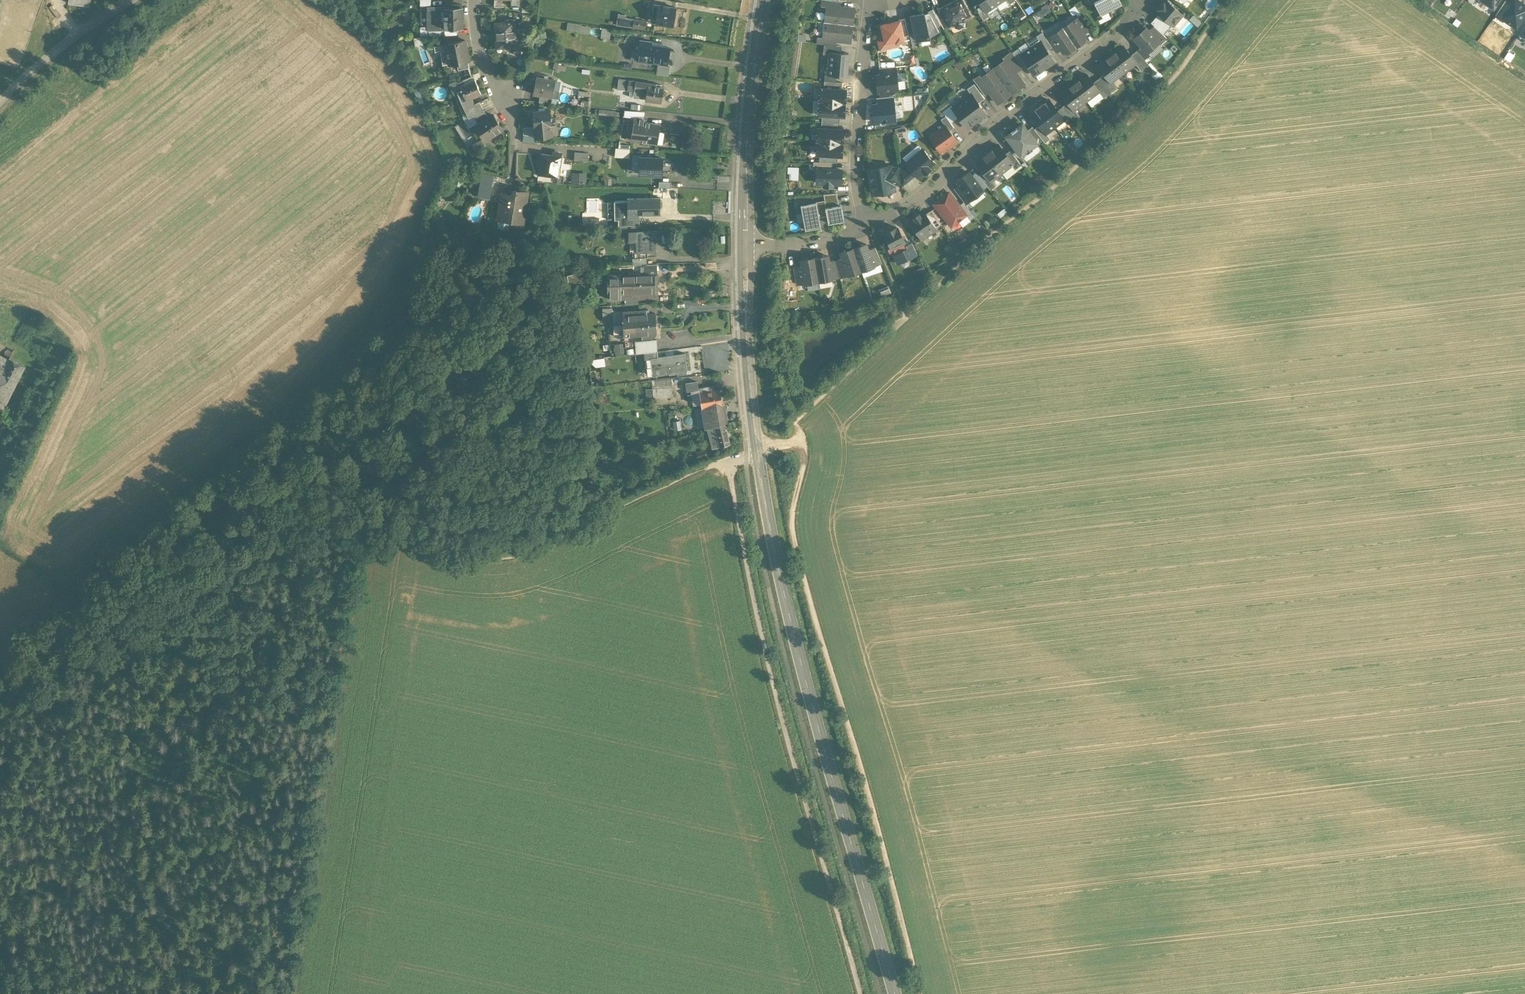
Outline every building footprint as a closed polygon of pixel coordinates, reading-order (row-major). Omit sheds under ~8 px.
[(941,9),(941,10),(949,25),(954,23),(962,19),(969,15),(961,0),(960,0),(941,9)] [(992,0),(978,0),(980,2),(986,11),(996,5),(992,0)] [(1094,2),(1100,15),(1121,4),(1119,0),(1098,0),(1094,2)] [(1182,15),(1165,0),(1155,11),(1158,13),(1172,26),(1182,15)] [(1494,10),(1501,0),(1480,0),(1494,10)] [(1511,5),(1503,18),(1518,28),(1524,18),(1524,5),(1518,0),(1514,0),(1511,5)] [(1501,20),(1503,18),(1511,5),(1505,1),(1495,16),(1501,20)] [(986,11),(980,2),(974,6),(983,20),(989,16),(986,11)] [(462,5),(444,6),(445,26),(457,26),(463,26),(462,5)] [(657,5),(656,16),(661,16),(660,24),(674,26),(677,9),(657,5)] [(444,6),(428,6),(429,27),(445,26),(444,6)] [(839,7),(826,6),(824,22),(852,25),(854,9),(839,7)] [(935,14),(933,9),(927,12),(928,14),(935,27),(941,24),(935,14)] [(949,25),(941,10),(935,14),(941,24),(943,29),(949,25)] [(923,13),(911,15),(917,40),(929,37),(924,15),(923,13)] [(1172,26),(1158,13),(1151,23),(1154,26),(1164,35),(1172,26)] [(628,15),(620,14),(618,24),(649,29),(650,22),(628,18),(628,15)] [(935,27),(928,14),(924,15),(928,36),(937,31),(936,30),(937,30),(935,27)] [(1089,29),(1081,16),(1074,20),(1082,33),(1089,29)] [(507,19),(495,20),(497,44),(514,43),(514,40),(513,34),(515,34),(514,17),(507,17),(507,19)] [(905,18),(898,19),(899,21),(903,37),(909,35),(905,18)] [(962,19),(954,23),(956,27),(959,28),(963,26),(964,23),(962,19)] [(1082,33),(1074,20),(1063,28),(1075,47),(1084,40),(1085,37),(1082,33)] [(899,21),(892,22),(892,23),(889,24),(888,23),(881,25),(883,35),(885,42),(895,39),(896,42),(897,42),(904,40),(903,37),(899,21)] [(852,25),(824,22),(823,37),(822,38),(836,39),(850,41),(852,25)] [(1164,35),(1154,26),(1148,31),(1158,42),(1158,43),(1159,44),(1166,38),(1164,35)] [(1075,47),(1063,28),(1051,35),(1060,48),(1063,52),(1066,53),(1075,47)] [(1139,33),(1133,38),(1141,47),(1146,53),(1147,53),(1158,43),(1158,42),(1148,31),(1146,28),(1139,33)] [(1046,39),(1042,33),(1036,36),(1040,42),(1046,51),(1051,47),(1046,39)] [(895,39),(885,42),(883,35),(877,36),(880,50),(898,46),(897,42),(896,42),(895,39)] [(1060,48),(1051,35),(1046,39),(1051,47),(1055,52),(1060,48)] [(465,37),(446,41),(448,49),(446,50),(448,61),(453,60),(466,58),(468,57),(465,37)] [(836,39),(822,38),(823,37),(818,37),(817,43),(824,44),(835,45),(836,39)] [(670,48),(651,45),(651,42),(640,40),(637,59),(658,63),(667,65),(667,64),(670,48)] [(1046,51),(1040,42),(1030,48),(1044,69),(1054,62),(1046,51)] [(835,45),(824,44),(823,55),(829,55),(829,52),(841,53),(841,46),(835,45)] [(1130,56),(1123,46),(1110,56),(1123,73),(1135,63),(1130,56)] [(1146,53),(1141,47),(1136,51),(1144,59),(1149,55),(1147,53),(1146,53)] [(1044,69),(1030,48),(1021,54),(1021,55),(1027,64),(1034,75),(1044,69)] [(1021,54),(1017,49),(1012,52),(1022,67),(1027,64),(1021,55),(1021,54)] [(1144,59),(1136,51),(1130,56),(1135,63),(1140,71),(1148,64),(1144,59)] [(841,53),(829,52),(829,55),(827,74),(827,75),(836,76),(846,77),(848,53),(841,53)] [(1012,52),(1004,58),(1005,60),(1006,59),(1015,72),(1022,67),(1012,52)] [(1123,73),(1110,56),(1097,66),(1104,74),(1110,82),(1111,82),(1123,73)] [(1015,72),(1006,59),(1005,60),(993,69),(1010,93),(1023,84),(1015,72)] [(667,65),(658,63),(656,73),(668,75),(670,65),(667,64),(667,65)] [(895,67),(879,68),(880,75),(896,74),(895,67)] [(980,78),(979,78),(989,91),(997,103),(1010,93),(993,69),(980,78)] [(470,73),(458,78),(460,83),(471,78),(470,73)] [(555,78),(536,74),(533,91),(540,92),(552,95),(557,96),(558,89),(553,88),(555,78)] [(896,74),(880,75),(876,75),(877,92),(879,91),(891,90),(897,90),(896,74)] [(1093,83),(1086,74),(1073,84),(1086,100),(1098,91),(1099,91),(1093,83)] [(1110,82),(1104,74),(1099,79),(1109,93),(1116,88),(1111,82),(1110,82)] [(989,91),(979,78),(980,78),(979,76),(973,80),(984,94),(989,91)] [(471,78),(460,83),(458,78),(450,82),(456,94),(459,93),(464,106),(475,101),(472,95),(481,91),(475,77),(471,78)] [(634,89),(635,81),(624,79),(624,83),(620,82),(619,89),(635,91),(635,89),(634,89)] [(1109,93),(1099,79),(1093,83),(1099,91),(1098,91),(1103,98),(1109,93)] [(659,84),(635,81),(634,89),(635,89),(647,91),(646,98),(645,100),(661,102),(663,87),(659,87),(659,84)] [(836,82),(824,81),(823,88),(841,90),(842,83),(836,82)] [(984,98),(974,84),(967,89),(971,94),(978,103),(984,98)] [(1086,100),(1073,84),(1061,93),(1067,102),(1073,110),(1074,109),(1086,100)] [(823,88),(820,88),(819,101),(844,103),(845,90),(841,90),(823,88)] [(587,90),(579,89),(578,97),(582,97),(582,93),(587,94),(587,90)] [(647,91),(635,89),(635,91),(634,96),(646,98),(647,91)] [(552,95),(540,92),(539,99),(550,101),(552,95)] [(978,103),(971,94),(961,101),(976,121),(986,114),(978,103)] [(880,97),(877,98),(877,105),(893,103),(893,96),(892,96),(880,97)] [(475,101),(464,106),(469,115),(474,113),(484,108),(480,99),(475,101)] [(1057,111),(1049,100),(1039,107),(1054,126),(1063,119),(1064,119),(1057,111)] [(844,103),(819,101),(818,114),(840,116),(844,116),(844,103)] [(976,121),(961,101),(951,108),(957,117),(966,129),(976,121)] [(1067,102),(1062,106),(1062,107),(1070,117),(1073,121),(1079,116),(1074,109),(1073,110),(1067,102)] [(877,105),(872,105),(874,122),(895,120),(893,103),(877,105)] [(945,116),(950,123),(957,117),(951,108),(949,106),(942,111),(945,116)] [(1054,126),(1039,107),(1030,114),(1039,125),(1045,133),(1046,133),(1054,126)] [(1062,107),(1057,111),(1064,119),(1063,119),(1064,121),(1070,117),(1062,107)] [(484,108),(474,113),(478,120),(488,113),(485,108),(484,108)] [(550,108),(533,109),(534,125),(551,123),(550,108)] [(624,109),(623,115),(633,117),(647,119),(648,111),(624,109)] [(478,120),(477,120),(487,135),(502,126),(492,111),(478,120)] [(619,138),(630,139),(633,117),(623,115),(619,138)] [(950,123),(945,116),(940,119),(945,126),(949,131),(953,127),(950,123)] [(647,119),(633,117),(630,139),(657,143),(659,131),(660,124),(647,122),(647,119)] [(551,123),(534,125),(534,126),(535,135),(537,135),(552,134),(551,123)] [(1027,131),(1021,124),(1006,136),(1007,138),(1015,147),(1022,157),(1033,149),(1031,147),(1035,143),(1036,143),(1027,131)] [(1045,133),(1039,125),(1034,129),(1043,141),(1045,143),(1050,139),(1046,133),(1045,133)] [(537,141),(537,135),(535,135),(534,126),(523,127),(524,139),(533,141),(537,141)] [(945,126),(930,137),(941,152),(956,141),(949,131),(945,126)] [(1034,129),(1032,127),(1027,131),(1036,143),(1035,143),(1037,145),(1043,141),(1034,129)] [(821,128),(817,128),(816,141),(842,143),(843,130),(839,129),(821,128)] [(1015,147),(1007,138),(1003,141),(1010,150),(1010,151),(1015,147)] [(482,139),(473,144),(475,150),(485,145),(482,139)] [(842,143),(816,141),(816,154),(819,154),(837,156),(841,156),(842,143)] [(1005,154),(998,145),(987,153),(1001,172),(1011,165),(1012,164),(1005,154)] [(615,157),(629,158),(630,149),(615,148),(615,157)] [(922,149),(906,163),(916,174),(917,176),(922,172),(923,174),(930,168),(929,167),(934,163),(922,149)] [(1010,151),(1010,150),(1005,154),(1012,164),(1011,165),(1014,170),(1021,165),(1010,151)] [(588,153),(574,151),(574,159),(587,160),(588,153)] [(561,155),(541,152),(537,172),(558,176),(561,155)] [(987,153),(976,162),(983,172),(990,181),(991,180),(1001,172),(987,153)] [(639,155),(638,176),(662,177),(663,156),(639,155)] [(906,163),(899,169),(901,183),(902,186),(916,174),(906,163)] [(880,167),(878,170),(871,171),(869,173),(872,194),(879,193),(879,194),(882,195),(885,195),(887,192),(887,191),(893,190),(893,185),(890,168),(889,166),(880,167)] [(898,167),(890,168),(893,185),(901,183),(899,169),(898,167)] [(841,170),(817,169),(816,183),(824,183),(824,186),(833,187),(833,184),(840,184),(841,170)] [(493,174),(482,172),(479,185),(490,187),(493,174)] [(587,172),(572,172),(571,182),(586,183),(587,172)] [(982,190),(968,172),(957,181),(960,185),(970,199),(971,199),(982,190)] [(990,181),(983,172),(979,176),(990,190),(996,185),(991,180),(990,181)] [(490,187),(479,185),(479,189),(478,192),(487,194),(489,194),(490,187)] [(970,199),(960,185),(954,189),(964,202),(965,203),(970,199)] [(513,194),(502,192),(498,217),(511,220),(511,217),(522,219),(527,191),(513,189),(513,194)] [(949,192),(934,204),(950,225),(951,225),(953,225),(957,222),(957,220),(965,214),(959,205),(949,192)] [(837,193),(823,194),(824,200),(825,200),(826,208),(839,205),(837,193)] [(614,202),(614,218),(614,219),(618,219),(618,225),(619,225),(637,225),(639,225),(639,215),(660,215),(660,199),(627,199),(627,202),(614,202)] [(824,200),(800,205),(805,230),(820,227),(818,215),(826,214),(825,208),(826,208),(825,200),(824,200)] [(965,203),(964,202),(959,205),(965,214),(970,220),(974,216),(965,203)] [(826,208),(825,208),(826,214),(828,224),(844,221),(841,205),(839,205),(826,208)] [(931,210),(925,214),(935,229),(941,225),(931,210)] [(925,214),(923,212),(919,215),(919,214),(913,218),(914,218),(909,221),(921,239),(935,229),(925,214)] [(897,228),(884,234),(891,247),(892,247),(903,241),(904,241),(897,228)] [(638,231),(628,231),(628,241),(636,241),(636,252),(647,252),(655,252),(655,240),(657,240),(657,230),(638,231)] [(906,245),(903,241),(892,247),(896,253),(906,248),(907,248),(906,245)] [(917,253),(911,243),(906,245),(907,248),(906,248),(910,257),(917,253)] [(863,244),(860,245),(860,246),(853,248),(861,271),(873,266),(868,250),(866,244),(864,245),(863,244)] [(882,264),(874,247),(868,250),(873,266),(882,264)] [(853,248),(847,251),(846,250),(843,251),(843,252),(840,253),(842,258),(848,275),(861,271),(853,248)] [(896,253),(893,255),(897,263),(910,257),(906,248),(896,253)] [(828,256),(825,256),(825,255),(822,256),(821,257),(814,258),(818,281),(832,279),(829,261),(828,256)] [(814,258),(807,259),(807,258),(804,259),(803,260),(801,260),(802,266),(805,284),(818,281),(814,258)] [(842,258),(835,260),(840,278),(848,275),(842,258)] [(835,260),(829,261),(832,279),(840,278),(835,260)] [(646,264),(645,264),(645,274),(657,274),(657,264),(646,264)] [(802,266),(794,267),(797,285),(805,284),(802,266)] [(580,271),(567,274),(569,283),(582,280),(580,271)] [(620,274),(608,274),(608,298),(620,298),(620,274)] [(645,274),(620,274),(620,298),(624,298),(637,297),(648,296),(648,292),(654,292),(654,290),(657,290),(657,274),(645,274)] [(614,311),(614,318),(623,318),(636,317),(635,313),(641,313),(641,310),(614,311)] [(646,310),(641,310),(641,313),(635,313),(636,317),(636,323),(655,322),(655,312),(646,313),(646,310)] [(655,322),(636,323),(636,329),(636,334),(642,333),(642,337),(647,337),(647,333),(656,332),(655,322)] [(636,323),(623,324),(623,330),(626,330),(626,332),(630,332),(630,329),(636,329),(636,323)] [(619,330),(619,334),(636,334),(636,329),(630,329),(630,332),(626,332),(626,330),(623,330),(623,324),(615,324),(615,330),(619,330)] [(25,360),(11,353),(15,344),(0,337),(0,409),(25,360)] [(645,344),(635,345),(636,352),(639,352),(658,350),(657,342),(645,344)] [(650,357),(659,356),(658,350),(639,352),(640,359),(650,358),(650,357)] [(659,356),(650,357),(650,358),(652,375),(675,372),(687,370),(685,353),(659,356)] [(606,356),(594,358),(595,366),(606,364),(606,356)] [(671,378),(652,381),(654,399),(673,397),(671,378)] [(697,381),(685,383),(686,392),(699,390),(698,388),(697,381)] [(711,390),(699,392),(705,430),(706,429),(725,424),(720,388),(711,390)] [(725,424),(706,429),(712,449),(712,451),(722,448),(731,446),(725,424)] [(712,451),(712,449),(684,462),(688,471),(722,456),(722,454),(725,453),(722,448),(712,451)]
